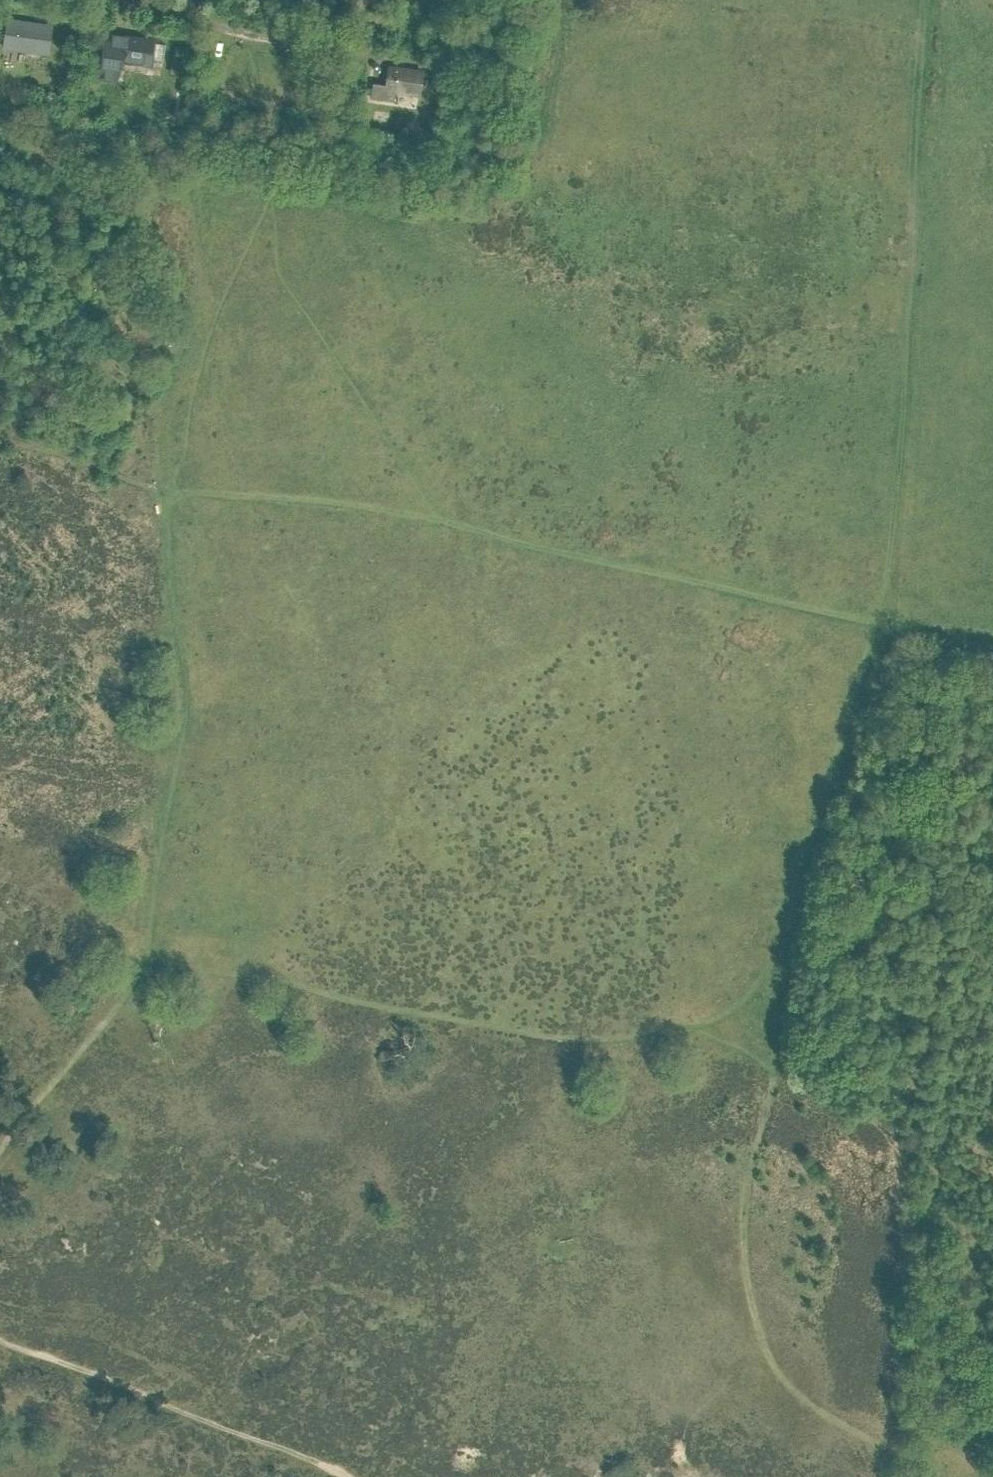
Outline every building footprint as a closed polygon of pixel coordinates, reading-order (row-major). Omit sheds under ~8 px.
[(0,26),(0,35),(5,36),(3,49),(38,54),(42,25),(8,20),(7,24),(1,22),(0,26)] [(153,69),(157,40),(114,33),(105,43),(99,82),(118,84),(121,64),(153,69)] [(443,91),(447,67),(432,64),(430,72),(433,73),(430,88),(443,91)] [(421,98),(424,71),(389,67),(387,86),(374,85),(372,100),(395,103),(396,95),(421,98)]
